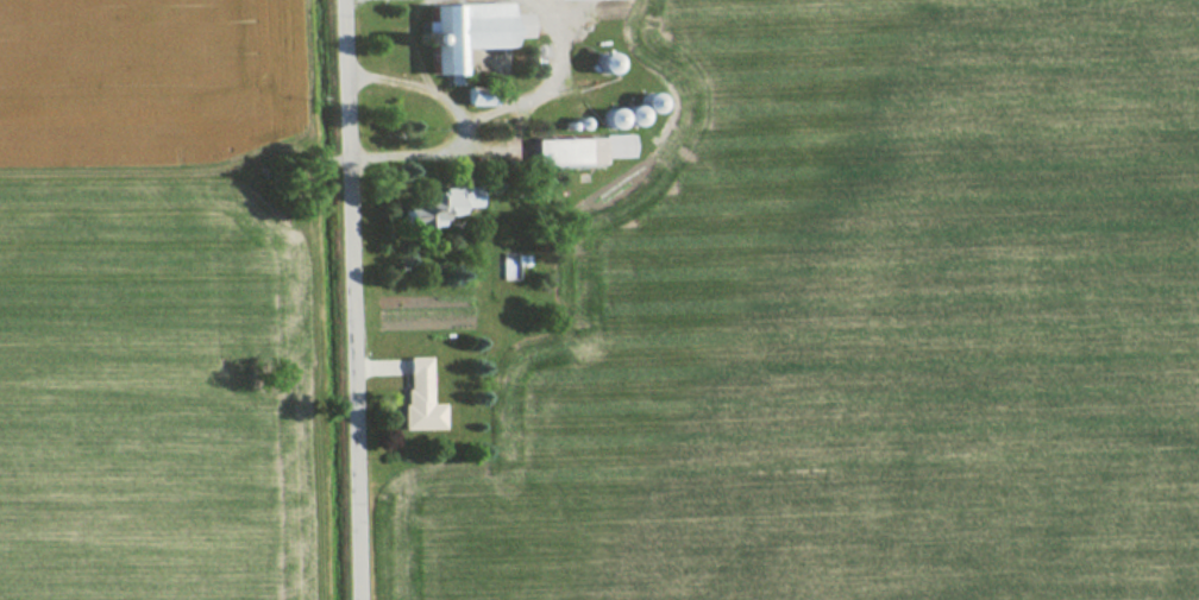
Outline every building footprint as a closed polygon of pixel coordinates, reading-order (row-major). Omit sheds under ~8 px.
[(461,49),(510,49),(510,39),(528,38),(527,14),(508,15),(508,5),(428,6),(429,76),(461,75),(461,49)] [(630,157),(629,137),(533,140),(534,167),(601,165),(601,158),(630,157)] [(438,187),(437,207),(476,209),(477,189),(438,187)] [(402,358),(404,430),(441,429),(440,404),(428,404),(427,357),(402,358)]
